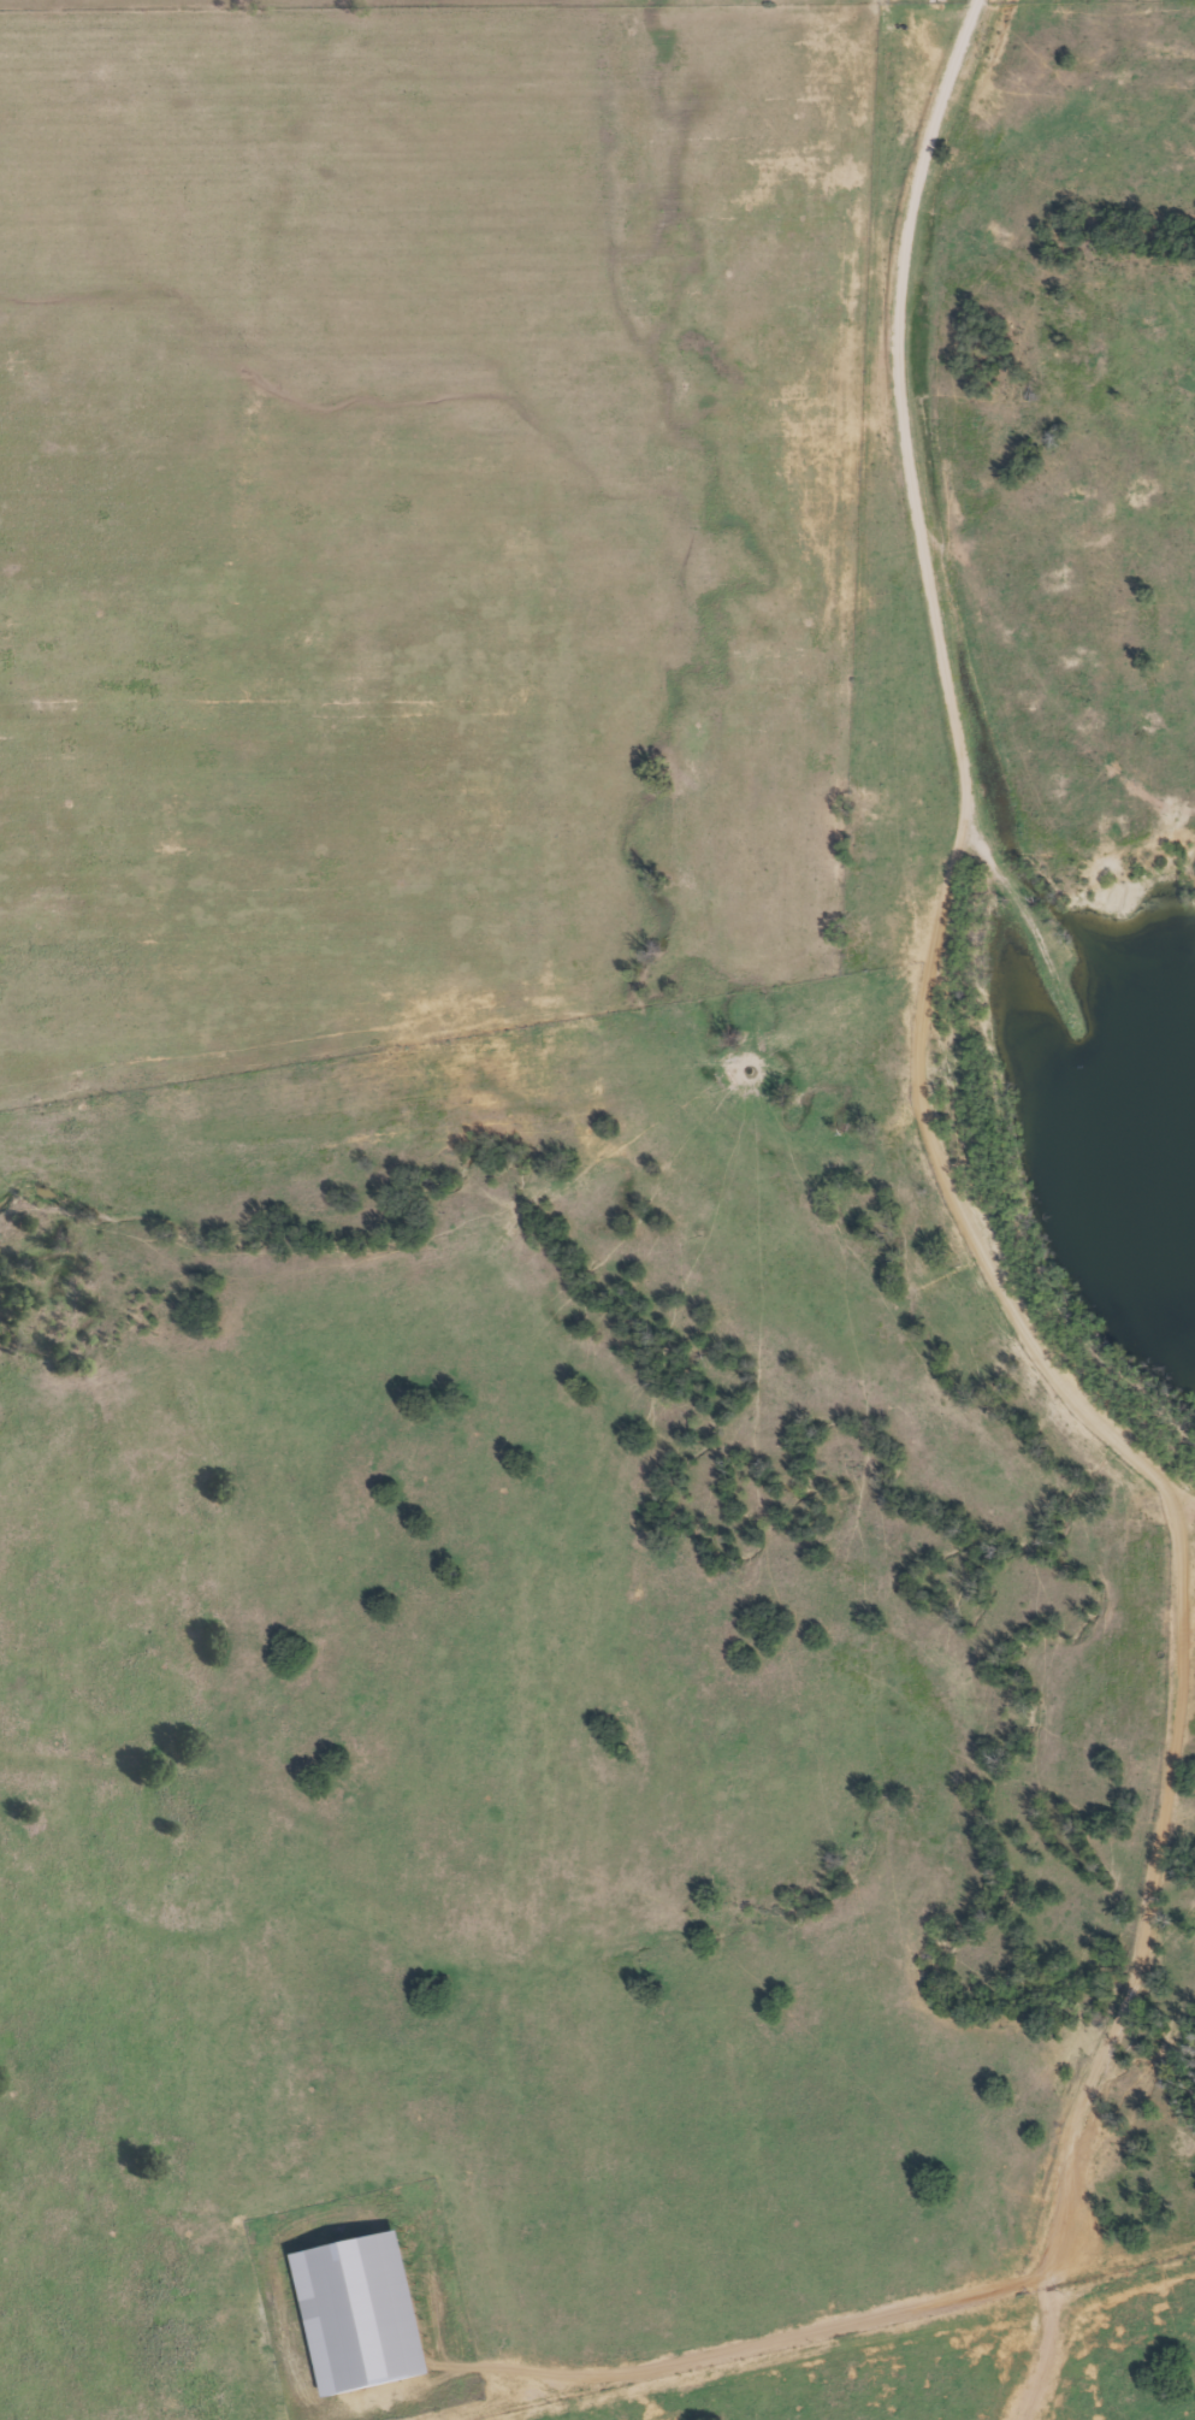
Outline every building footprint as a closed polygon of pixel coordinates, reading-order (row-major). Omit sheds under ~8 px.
[(432,2373),(323,2394),(295,2249),(404,2229),(432,2373)]
